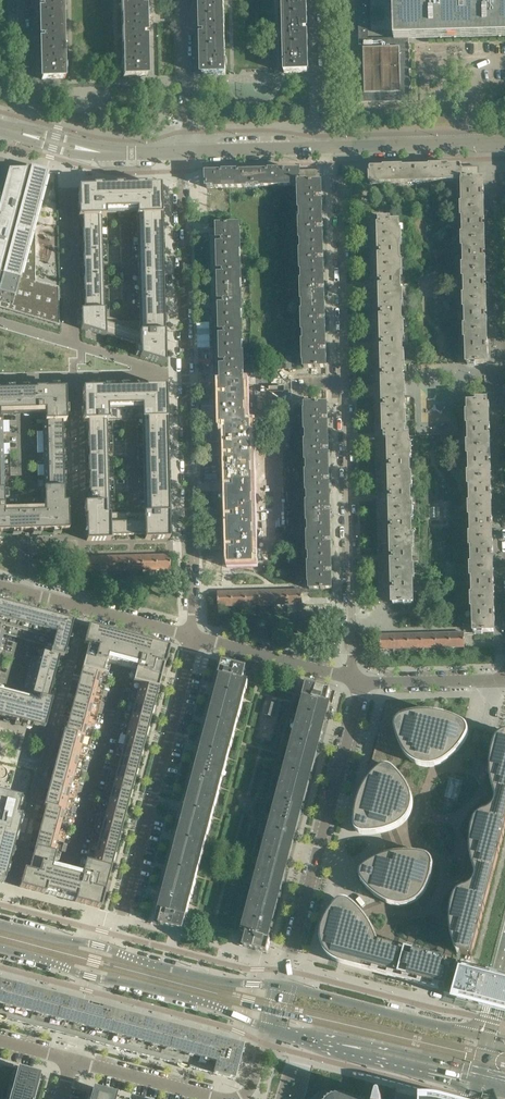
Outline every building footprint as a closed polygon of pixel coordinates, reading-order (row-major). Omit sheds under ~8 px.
[(63,5),(63,0),(40,0),(40,23),(63,22),(63,5)] [(144,0),(122,0),(122,20),(145,20),(144,0)] [(224,1),(224,0),(201,0),(202,18),(224,18),(224,1)] [(306,0),(283,0),(283,16),(306,15),(306,0)] [(358,31),(368,31),(367,0),(358,0),(358,31)] [(360,102),(410,101),(409,39),(427,38),(461,37),(504,36),(504,0),(393,0),(394,39),(399,39),(399,47),(368,48),(368,39),(361,40),(362,48),(359,48),(360,102)] [(307,46),(306,28),(306,15),(283,16),(284,46),(307,46)] [(225,48),(225,31),(224,18),(202,18),(202,49),(225,48)] [(146,50),(145,20),(122,20),(123,51),(146,50)] [(64,52),(64,35),(63,22),(40,23),(41,53),(64,52)] [(307,72),(307,58),(307,46),(284,46),(285,73),(307,72)] [(226,74),(225,48),(202,49),(203,75),(226,74)] [(146,77),(146,59),(146,50),(123,51),(124,77),(146,77)] [(65,79),(64,52),(41,53),(42,79),(65,79)] [(47,176),(48,172),(26,166),(25,170),(13,170),(10,170),(0,206),(0,208),(1,208),(0,211),(0,308),(26,316),(59,326),(58,288),(50,285),(35,285),(35,222),(35,221),(47,176)] [(479,180),(479,167),(462,167),(461,167),(443,168),(443,167),(435,167),(435,168),(416,168),(416,180),(424,180),(425,183),(458,182),(462,182),(462,181),(482,180),(479,180)] [(416,180),(416,168),(397,169),(397,168),(389,168),(389,169),(371,170),(371,169),(370,169),(370,184),(389,183),(404,183),(408,183),(408,180),(416,180)] [(319,182),(319,171),(280,172),(280,171),(272,171),(273,172),(253,173),(254,185),(261,185),(261,187),(297,186),(299,186),(299,185),(321,184),(321,183),(320,182),(319,182)] [(254,185),(253,173),(234,173),(234,172),(226,172),(227,174),(207,174),(207,188),(231,188),(246,187),(246,185),(254,185)] [(481,198),(481,193),(483,193),(482,180),(462,181),(462,182),(462,205),(463,205),(463,211),(483,211),(483,198),(481,198)] [(102,185),(93,186),(93,187),(79,188),(79,208),(78,208),(78,218),(82,217),(85,310),(81,310),(81,329),(105,336),(106,335),(140,345),(140,357),(166,364),(164,312),(161,206),(160,185),(145,186),(145,184),(136,184),(136,186),(124,186),(124,185),(114,185),(114,186),(114,187),(102,187),(102,185)] [(320,202),(319,197),(322,197),(321,184),(299,185),(299,186),(300,215),(322,215),(322,202),(320,202)] [(482,228),(482,224),(484,223),(483,211),(463,211),(463,218),(463,236),(464,236),(464,242),(484,241),(484,228),(482,228)] [(320,233),(320,228),(323,228),(322,215),(300,215),(301,246),(323,245),(323,233),(320,233)] [(400,232),(399,222),(391,222),(391,220),(380,220),(381,226),(379,226),(379,238),(399,238),(399,232),(400,232)] [(241,257),(240,242),(240,227),(232,227),(218,227),(218,240),(220,240),(221,245),(218,245),(219,258),(241,257)] [(401,262),(400,253),(400,244),(399,238),(379,238),(380,251),(381,251),(381,256),(380,256),(380,269),(400,268),(400,262),(401,262)] [(483,259),(483,254),(484,254),(484,241),(464,242),(464,248),(464,257),(464,266),(465,272),(485,272),(484,259),(483,259)] [(321,263),(321,258),(323,258),(323,245),(301,246),(302,276),(324,276),(323,263),(321,263)] [(242,288),(241,273),(241,257),(219,258),(219,271),(221,271),(221,276),(219,276),(219,288),(242,288)] [(401,293),(401,283),(401,274),(400,268),(380,269),(380,282),(382,281),(382,286),(381,286),(381,299),(401,299),(401,293)] [(484,289),(484,284),(485,284),(485,272),(465,272),(465,278),(464,278),(465,297),(465,303),(486,302),(485,289),(484,289)] [(322,293),(322,289),(324,289),(324,276),(302,276),(302,307),(325,306),(324,293),(322,293)] [(242,318),(242,303),(242,288),(219,288),(220,301),(222,301),(222,306),(220,306),(220,319),(242,318)] [(402,323),(402,314),(402,305),(401,305),(401,299),(381,299),(381,312),(383,312),(383,317),(381,317),(382,330),(402,329),(402,323)] [(484,320),(484,315),(486,315),(486,302),(465,303),(466,309),(465,309),(465,318),(466,327),(466,333),(486,333),(486,320),(484,320)] [(323,324),(323,319),(325,319),(325,306),(302,307),(303,337),(325,337),(325,324),(323,324)] [(243,349),(243,333),(242,318),(220,319),(221,332),(223,332),(223,336),(221,336),(221,349),(243,349)] [(403,353),(403,344),(402,335),(402,329),(382,330),(382,342),(384,342),(384,347),(382,347),(383,360),(403,360),(402,353),(403,353)] [(485,350),(485,345),(487,345),(486,333),(466,333),(466,339),(466,363),(467,364),(487,364),(487,350),(485,350)] [(15,334),(14,344),(9,343),(7,349),(26,352),(29,337),(15,334)] [(324,354),(323,350),(326,350),(325,337),(303,337),(304,368),(326,368),(326,354),(324,354)] [(244,381),(244,373),(243,349),(221,349),(221,362),(224,362),(224,367),(222,367),(222,381),(222,393),(224,393),(225,397),(222,397),(223,410),(245,410),(244,386),(244,381)] [(291,369),(291,358),(282,358),(282,369),(291,369)] [(404,391),(404,384),(404,383),(404,381),(405,381),(405,376),(404,376),(403,366),(403,360),(383,360),(383,373),(384,373),(385,378),(383,378),(383,391),(384,403),(385,403),(385,408),(384,408),(384,421),(404,420),(404,414),(405,414),(404,404),(405,404),(405,398),(404,398),(404,397),(404,391)] [(165,386),(145,387),(145,388),(103,389),(103,388),(83,389),(83,406),(86,406),(87,413),(83,413),(83,421),(87,421),(89,502),(84,502),(84,515),(86,515),(86,540),(110,540),(110,535),(144,534),(144,539),(169,538),(168,507),(165,386)] [(0,390),(0,411),(41,410),(41,421),(61,421),(65,421),(64,389),(0,390)] [(488,418),(488,405),(487,405),(486,400),(476,400),(476,403),(468,403),(468,405),(468,412),(468,419),(488,418)] [(325,423),(325,419),(327,419),(327,405),(305,406),(306,437),(328,436),(328,423),(325,423)] [(250,440),(250,424),(245,424),(245,410),(223,410),(223,428),(228,428),(228,441),(250,440)] [(487,436),(487,431),(489,431),(488,418),(468,419),(469,425),(468,425),(468,435),(469,443),(469,449),(489,449),(489,436),(487,436)] [(410,445),(409,435),(405,435),(405,427),(404,427),(404,420),(384,421),(384,434),(386,434),(386,440),(389,439),(389,451),(409,451),(409,445),(410,445)] [(61,421),(41,421),(41,432),(61,432),(61,421)] [(61,432),(41,432),(42,443),(61,443),(61,432)] [(326,454),(326,449),(328,449),(328,436),(306,437),(307,467),(329,467),(328,454),(326,454)] [(251,470),(250,455),(250,440),(228,441),(228,453),(230,453),(231,458),(228,458),(229,471),(251,470)] [(62,454),(61,443),(42,443),(42,455),(62,454)] [(488,466),(488,461),(490,461),(489,449),(469,449),(469,455),(469,473),(470,473),(470,479),(490,479),(490,466),(488,466)] [(410,475),(410,466),(410,457),(409,457),(409,451),(389,451),(390,464),(391,464),(391,469),(390,469),(390,482),(410,481),(410,475)] [(62,465),(62,454),(42,455),(42,466),(62,465)] [(62,476),(62,465),(42,466),(42,477),(62,476)] [(327,484),(327,480),(329,480),(329,467),(307,467),(307,498),(330,497),(329,484),(327,484)] [(252,501),(251,486),(251,470),(229,471),(229,484),(231,484),(231,489),(229,489),(229,502),(252,501)] [(62,487),(62,476),(42,477),(43,488),(62,487)] [(489,497),(489,492),(490,492),(490,479),(470,479),(470,486),(470,495),(470,504),(471,504),(471,510),(491,509),(491,497),(489,497)] [(411,505),(411,496),(411,487),(410,487),(410,481),(390,482),(390,494),(392,494),(392,499),(391,499),(391,512),(411,512),(411,505)] [(67,530),(67,502),(63,502),(62,487),(43,488),(43,511),(3,512),(3,489),(0,489),(0,531),(67,530)] [(328,515),(328,510),(330,510),(330,497),(307,498),(308,528),(330,528),(330,515),(328,515)] [(252,531),(252,516),(252,501),(229,502),(230,514),(232,514),(232,519),(230,519),(230,532),(252,531)] [(490,527),(490,522),(491,522),(491,509),(471,510),(471,516),(470,516),(471,534),(472,540),(492,540),(491,527),(490,527)] [(412,536),(412,527),(411,518),(411,512),(391,512),(391,525),(393,525),(393,530),(391,530),(392,543),(412,542),(412,536)] [(328,545),(328,541),(331,541),(330,528),(308,528),(309,559),(331,558),(331,545),(328,545)] [(253,562),(253,547),(252,531),(230,532),(231,545),(233,545),(233,550),(231,550),(231,563),(253,562)] [(491,558),(490,553),(492,553),(492,540),(472,540),(472,547),(471,547),(472,565),(472,571),(492,570),(492,558),(491,558)] [(413,566),(413,557),(412,548),(412,542),(392,543),(392,555),(393,555),(394,560),(392,560),(392,573),(413,573),(412,566),(413,566)] [(156,570),(156,555),(142,556),(142,570),(156,570)] [(170,569),(170,555),(156,555),(156,570),(170,569)] [(114,571),(114,556),(100,557),(100,571),(114,571)] [(128,571),(128,556),(114,556),(114,571),(128,571)] [(142,570),(142,556),(128,556),(128,571),(142,570)] [(100,571),(100,557),(86,557),(86,572),(100,571)] [(329,576),(329,571),(331,571),(331,558),(309,559),(310,582),(310,590),(332,589),(332,576),(329,576)] [(491,588),(491,583),(493,583),(492,570),(472,571),(472,577),(473,595),(473,601),(493,601),(493,588),(491,588)] [(414,604),(413,588),(413,579),(413,573),(392,573),(393,586),(394,586),(394,591),(393,591),(393,604),(414,604)] [(288,605),(288,590),(274,591),(274,605),(288,605)] [(302,604),(302,590),(288,590),(288,605),(302,604)] [(246,606),(246,591),(232,592),(232,606),(246,606)] [(260,605),(260,591),(246,591),(246,606),(260,605)] [(274,605),(274,591),(260,591),(260,605),(274,605)] [(232,606),(232,592),(218,592),(218,606),(232,606)] [(492,618),(492,614),(494,614),(493,601),(473,601),(473,607),(473,624),(473,632),(494,632),(494,618),(492,618)] [(2,639),(4,631),(19,635),(20,631),(29,633),(27,641),(45,646),(44,651),(44,652),(60,656),(59,656),(63,657),(73,622),(0,603),(0,638),(2,639)] [(132,638),(89,626),(85,643),(89,644),(82,668),(99,673),(102,673),(106,656),(125,661),(138,664),(133,682),(140,683),(159,688),(169,647),(132,638)] [(436,648),(436,633),(422,634),(422,648),(436,648)] [(450,647),(450,633),(436,633),(436,648),(450,647)] [(464,647),(464,633),(450,633),(450,647),(464,647)] [(395,649),(394,634),(380,635),(380,649),(395,649)] [(409,648),(408,634),(394,634),(395,649),(409,648)] [(422,648),(422,634),(408,634),(409,648),(422,648)] [(37,662),(57,667),(59,656),(60,656),(44,652),(44,651),(40,650),(37,662)] [(34,672),(54,678),(57,667),(37,662),(34,672)] [(249,682),(252,669),(223,662),(220,675),(224,676),(224,675),(244,680),(244,681),(249,682)] [(99,673),(82,668),(79,679),(96,683),(99,673)] [(32,683),(51,688),(54,678),(34,672),(32,683)] [(238,701),(241,689),(242,689),(244,681),(244,680),(224,675),(224,676),(221,688),(218,687),(217,691),(217,692),(220,692),(216,705),(237,710),(239,701),(238,701)] [(79,679),(77,689),(93,694),(96,683),(79,679)] [(29,695),(39,698),(39,697),(48,699),(48,698),(51,688),(32,683),(29,695)] [(159,688),(140,683),(137,694),(156,699),(159,688)] [(333,704),(336,691),(307,684),(303,697),(308,698),(328,703),(333,704)] [(77,689),(74,700),(90,704),(93,694),(77,689)] [(45,728),(52,699),(48,698),(48,699),(39,697),(39,698),(38,702),(0,692),(0,716),(45,728)] [(137,694),(134,705),(153,709),(156,699),(137,694)] [(325,715),(328,703),(308,698),(306,706),(303,719),(302,718),(300,727),(320,732),(324,720),(327,721),(327,720),(328,716),(325,715)] [(74,700),(71,710),(88,715),(90,704),(74,700)] [(274,718),(278,705),(276,705),(276,704),(276,703),(275,702),(275,701),(274,701),(273,700),(272,700),(271,700),(271,701),(270,701),(270,702),(269,702),(269,703),(267,702),(263,715),(274,718)] [(134,705),(132,715),(150,720),(153,709),(134,705)] [(230,731),(233,719),(234,719),(237,710),(216,705),(213,717),(210,716),(210,717),(209,721),(212,722),(209,734),(229,740),(231,731),(230,731)] [(504,736),(474,728),(464,725),(463,725),(462,724),(460,723),(458,722),(456,721),(454,720),(452,719),(449,718),(447,717),(445,717),(444,720),(411,711),(410,713),(404,712),(404,710),(387,705),(386,706),(390,707),(388,713),(385,713),(376,744),(380,745),(378,751),(375,750),(374,752),(378,753),(376,759),(373,758),(364,790),(366,790),(364,796),(363,796),(362,797),(364,798),(362,804),(361,803),(360,806),(358,806),(357,808),(357,811),(356,813),(356,815),(356,818),(355,820),(355,823),(355,825),(355,826),(356,828),(357,828),(357,829),(358,829),(359,830),(359,831),(360,831),(361,831),(362,831),(363,831),(365,831),(366,830),(377,833),(380,833),(381,833),(386,847),(396,846),(398,852),(398,853),(396,854),(394,854),(392,855),(390,855),(387,856),(385,856),(383,857),(381,858),(379,859),(377,860),(375,861),(372,862),(370,863),(369,864),(367,865),(365,867),(364,867),(363,868),(362,869),(362,870),(361,871),(361,872),(360,873),(360,874),(360,875),(360,876),(360,877),(361,878),(361,879),(362,880),(364,883),(366,885),(368,888),(370,890),(372,892),(375,894),(377,896),(379,897),(381,899),(377,901),(369,904),(366,905),(365,905),(357,909),(356,907),(352,905),(351,904),(350,903),(348,903),(347,903),(345,902),(344,902),(343,903),(342,903),(340,903),(339,904),(338,904),(337,905),(336,906),(335,907),(334,908),(332,910),(331,912),(329,914),(328,916),(327,918),(326,920),(325,923),(324,925),(323,926),(323,928),(322,929),(322,931),(322,933),(322,934),(322,936),(322,937),(323,937),(325,940),(324,943),(326,943),(331,955),(330,956),(331,957),(333,959),(336,960),(338,961),(340,962),(343,963),(346,964),(356,967),(357,964),(445,987),(448,976),(452,977),(457,956),(471,960),(504,832),(504,735),(504,736)] [(71,710),(68,721),(85,725),(88,715),(71,710)] [(132,715),(129,726),(147,730),(150,720),(132,715)] [(68,721),(66,731),(82,736),(85,725),(68,721)] [(129,726),(126,736),(145,741),(147,730),(129,726)] [(317,745),(320,732),(300,727),(298,736),(299,736),(295,748),(292,756),(313,762),(316,749),(319,750),(320,746),(320,745),(317,745)] [(66,731),(64,731),(61,741),(79,746),(82,736),(66,731)] [(222,760),(226,748),(227,748),(229,740),(209,734),(205,747),(202,746),(201,750),(201,751),(204,751),(201,764),(221,769),(223,760),(222,760)] [(126,736),(123,747),(142,752),(145,741),(126,736)] [(79,746),(61,741),(58,752),(77,757),(79,746)] [(123,747),(121,757),(139,762),(142,752),(123,747)] [(77,757),(58,752),(55,762),(74,767),(77,757)] [(309,774),(313,762),(292,756),(290,765),(291,765),(288,777),(287,777),(284,786),(305,791),(308,779),(311,780),(311,779),(313,775),(312,775),(309,774)] [(121,757),(118,768),(136,773),(139,762),(121,757)] [(74,767),(55,762),(52,773),(71,778),(74,767)] [(215,790),(218,778),(219,778),(221,769),(201,764),(198,776),(195,775),(194,776),(193,780),(196,781),(193,793),(213,799),(216,790),(215,790)] [(118,768),(115,778),(134,783),(136,773),(118,768)] [(71,778),(52,773),(50,784),(68,788),(71,778)] [(115,778),(112,789),(131,794),(134,783),(115,778)] [(68,788),(50,784),(47,794),(65,799),(68,788)] [(302,804),(305,791),(284,786),(282,795),(283,795),(280,807),(279,807),(277,815),(297,821),(300,808),(303,809),(304,809),(305,805),(305,804),(302,804)] [(112,789),(110,799),(128,804),(131,794),(112,789)] [(4,883),(7,872),(8,867),(11,856),(12,850),(15,840),(17,834),(17,832),(20,822),(18,822),(20,816),(17,815),(18,809),(19,807),(21,800),(21,798),(0,793),(0,882),(4,883)] [(207,819),(210,807),(211,807),(213,799),(193,793),(190,806),(187,805),(186,805),(185,809),(186,810),(188,810),(185,823),(206,828),(208,819),(207,819)] [(65,799),(47,794),(44,805),(46,805),(63,809),(65,799)] [(110,799),(107,810),(125,815),(128,804),(110,799)] [(46,805),(44,816),(60,820),(63,809),(46,805)] [(107,810),(104,820),(123,825),(125,815),(107,810)] [(294,833),(297,821),(277,815),(274,824),(275,824),(272,836),(271,836),(269,845),(289,850),(293,838),(296,839),(296,838),(297,834),(294,833)] [(44,816),(41,826),(57,830),(60,820),(44,816)] [(104,820),(101,831),(120,836),(123,825),(104,820)] [(199,849),(202,836),(203,837),(206,828),(185,823),(182,835),(179,834),(178,839),(181,840),(177,852),(198,857),(200,849),(199,849)] [(41,826),(38,837),(54,841),(57,830),(41,826)] [(101,831),(99,841),(117,846),(120,836),(101,831)] [(38,837),(35,847),(52,851),(54,841),(38,837)] [(99,841),(96,852),(114,857),(117,846),(99,841)] [(286,863),(289,850),(269,845),(267,853),(268,854),(264,866),(263,866),(261,874),(282,880),(285,867),(288,868),(289,864),(289,863),(286,863)] [(52,851),(35,847),(29,871),(23,869),(19,886),(44,893),(45,889),(77,898),(76,902),(101,908),(112,867),(93,862),(86,860),(82,877),(50,868),(55,852),(52,851)] [(114,857),(96,852),(93,862),(112,867),(114,857)] [(191,878),(195,866),(196,866),(198,857),(177,852),(174,864),(171,864),(170,868),(173,869),(170,882),(190,887),(192,878),(191,878)] [(278,892),(282,880),(261,874),(259,883),(260,883),(257,895),(256,895),(253,904),(274,909),(277,897),(280,897),(281,893),(278,892)] [(184,907),(187,895),(188,896),(190,887),(170,882),(166,894),(164,893),(163,893),(162,897),(162,898),(165,899),(162,911),(182,916),(185,908),(184,907)] [(271,921),(274,909),(253,904),(251,912),(252,913),(249,925),(248,924),(246,933),(266,939),(266,938),(269,926),(272,927),(273,927),(274,923),(273,922),(271,921)] [(183,930),(187,918),(187,917),(182,916),(162,911),(158,909),(154,922),(183,930)] [(267,952),(271,939),(266,938),(266,939),(246,933),(241,932),(238,945),(267,952)] [(481,1006),(488,976),(464,969),(456,999),(481,1006)] [(501,979),(488,976),(481,1006),(493,1009),(504,1012),(504,980),(501,979)] [(0,981),(0,1020),(3,1021),(4,1021),(5,1021),(5,1020),(6,1020),(6,1019),(12,1020),(21,987),(0,981)] [(243,1045),(102,1008),(101,1010),(86,1006),(87,1004),(21,987),(12,1020),(78,1038),(93,1042),(177,1064),(177,1065),(177,1066),(178,1067),(179,1067),(186,1069),(187,1069),(188,1069),(189,1069),(189,1068),(190,1067),(234,1079),(243,1045)] [(39,1074),(18,1069),(10,1098),(11,1098),(32,1098),(39,1074)] [(115,1094),(114,1094),(93,1089),(91,1098),(113,1098),(115,1094)] [(358,1097),(355,1098),(353,1096),(351,1097),(349,1095),(347,1096),(345,1094),(343,1095),(341,1093),(339,1094),(335,1092),(334,1092),(333,1091),(331,1091),(330,1091),(326,1091),(324,1091),(323,1091),(321,1092),(319,1093),(318,1093),(316,1095),(315,1096),(313,1098),(312,1098),(359,1098),(358,1097)]
